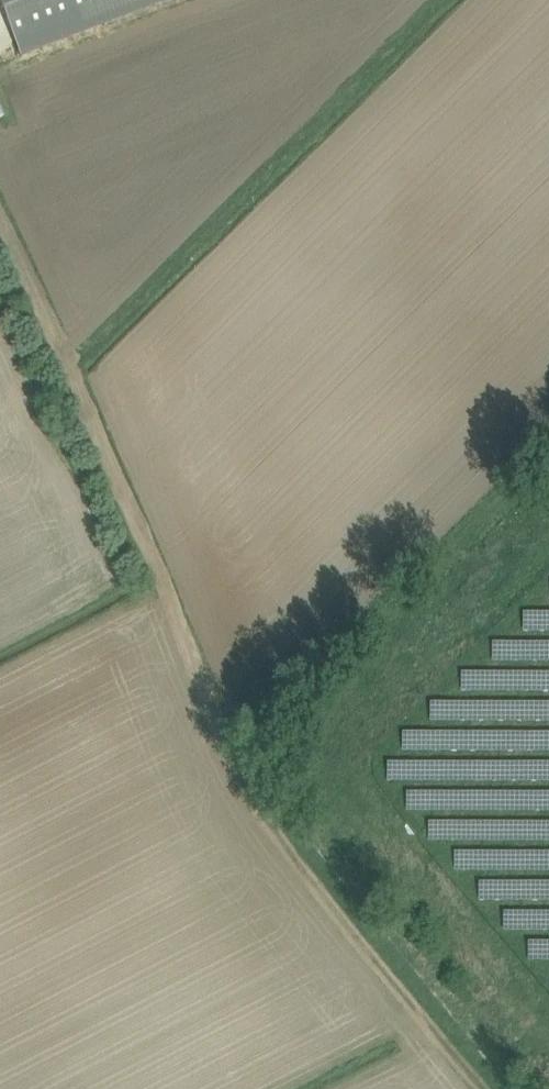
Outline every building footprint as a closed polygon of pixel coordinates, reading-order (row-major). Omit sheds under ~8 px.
[(22,56),(44,47),(167,0),(1,0),(22,56)]
